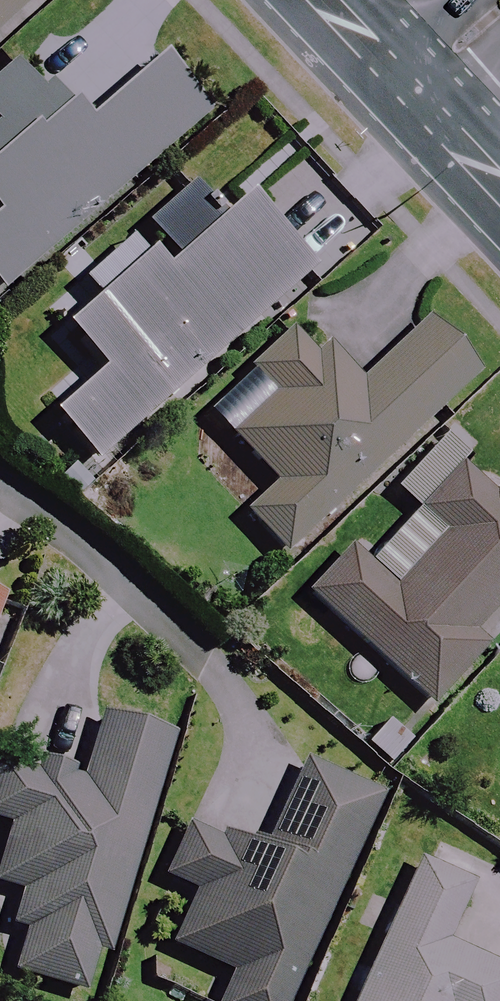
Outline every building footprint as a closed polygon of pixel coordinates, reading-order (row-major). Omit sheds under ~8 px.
[(35,0),(0,0),(0,31),(35,0)] [(161,62),(77,134),(20,68),(0,86),(0,292),(206,114),(161,62)] [(218,225),(187,191),(144,230),(160,248),(65,334),(101,374),(53,418),(97,466),(309,274),(243,202),(218,225)] [(270,395),(225,434),(272,488),(243,513),(276,552),(471,385),(423,330),(356,388),(305,328),(252,374),(270,395)] [(441,439),(394,491),(443,536),(393,591),(349,550),(307,596),(431,709),(484,652),(471,640),(499,608),(499,493),(441,439)] [(102,718),(84,780),(4,755),(0,767),(0,827),(11,830),(0,865),(0,888),(23,895),(13,929),(26,933),(14,975),(82,996),(96,952),(105,955),(171,739),(102,718)] [(303,765),(263,858),(189,826),(166,880),(195,892),(171,947),(231,973),(219,1000),(290,1000),(378,797),(303,765)] [(418,864),(355,1000),(499,1000),(499,973),(444,947),(471,889),(418,864)]
